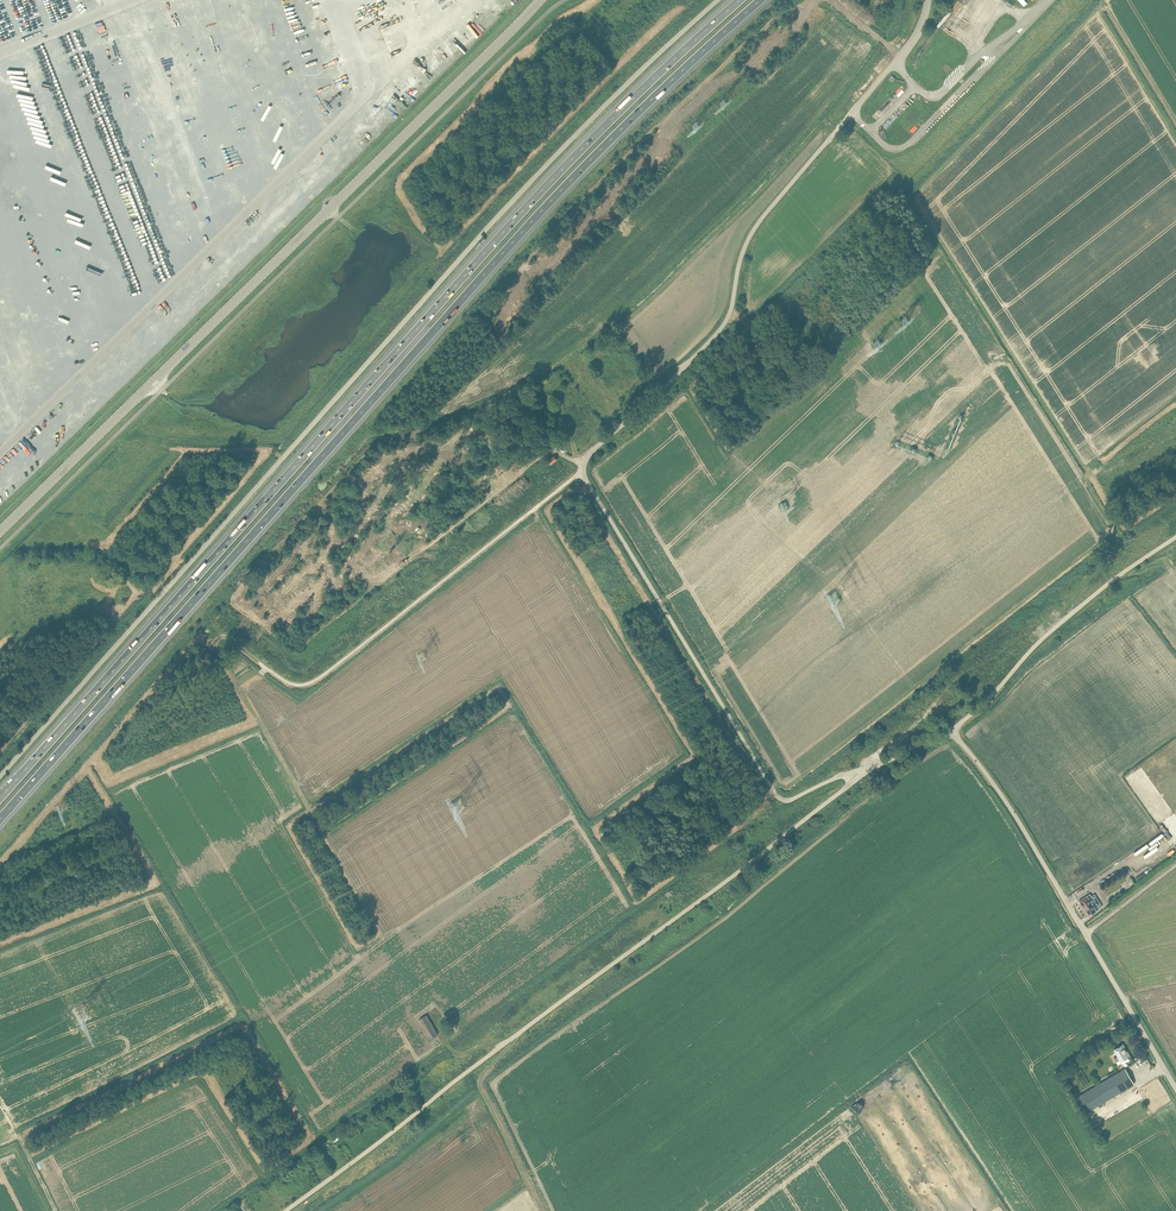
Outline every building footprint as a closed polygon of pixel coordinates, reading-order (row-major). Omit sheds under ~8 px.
[(956,701),(949,692),(945,695),(943,693),(941,694),(943,697),(940,699),(947,709),(956,701)] [(1091,896),(1090,894),(1079,900),(1084,909),(1085,908),(1090,915),(1099,909),(1099,908),(1102,906),(1094,894),(1091,896)] [(430,1039),(438,1034),(426,1015),(419,1019),(430,1039)] [(1121,1061),(1129,1056),(1122,1044),(1114,1049),(1117,1055),(1114,1057),(1116,1062),(1120,1060),(1121,1061)] [(1092,1108),(1097,1105),(1134,1084),(1125,1068),(1088,1090),(1075,1098),(1083,1113),(1092,1108)] [(331,1139),(325,1144),(328,1148),(334,1144),(331,1139)] [(284,1178),(292,1172),(290,1169),(282,1175),(284,1178)]
